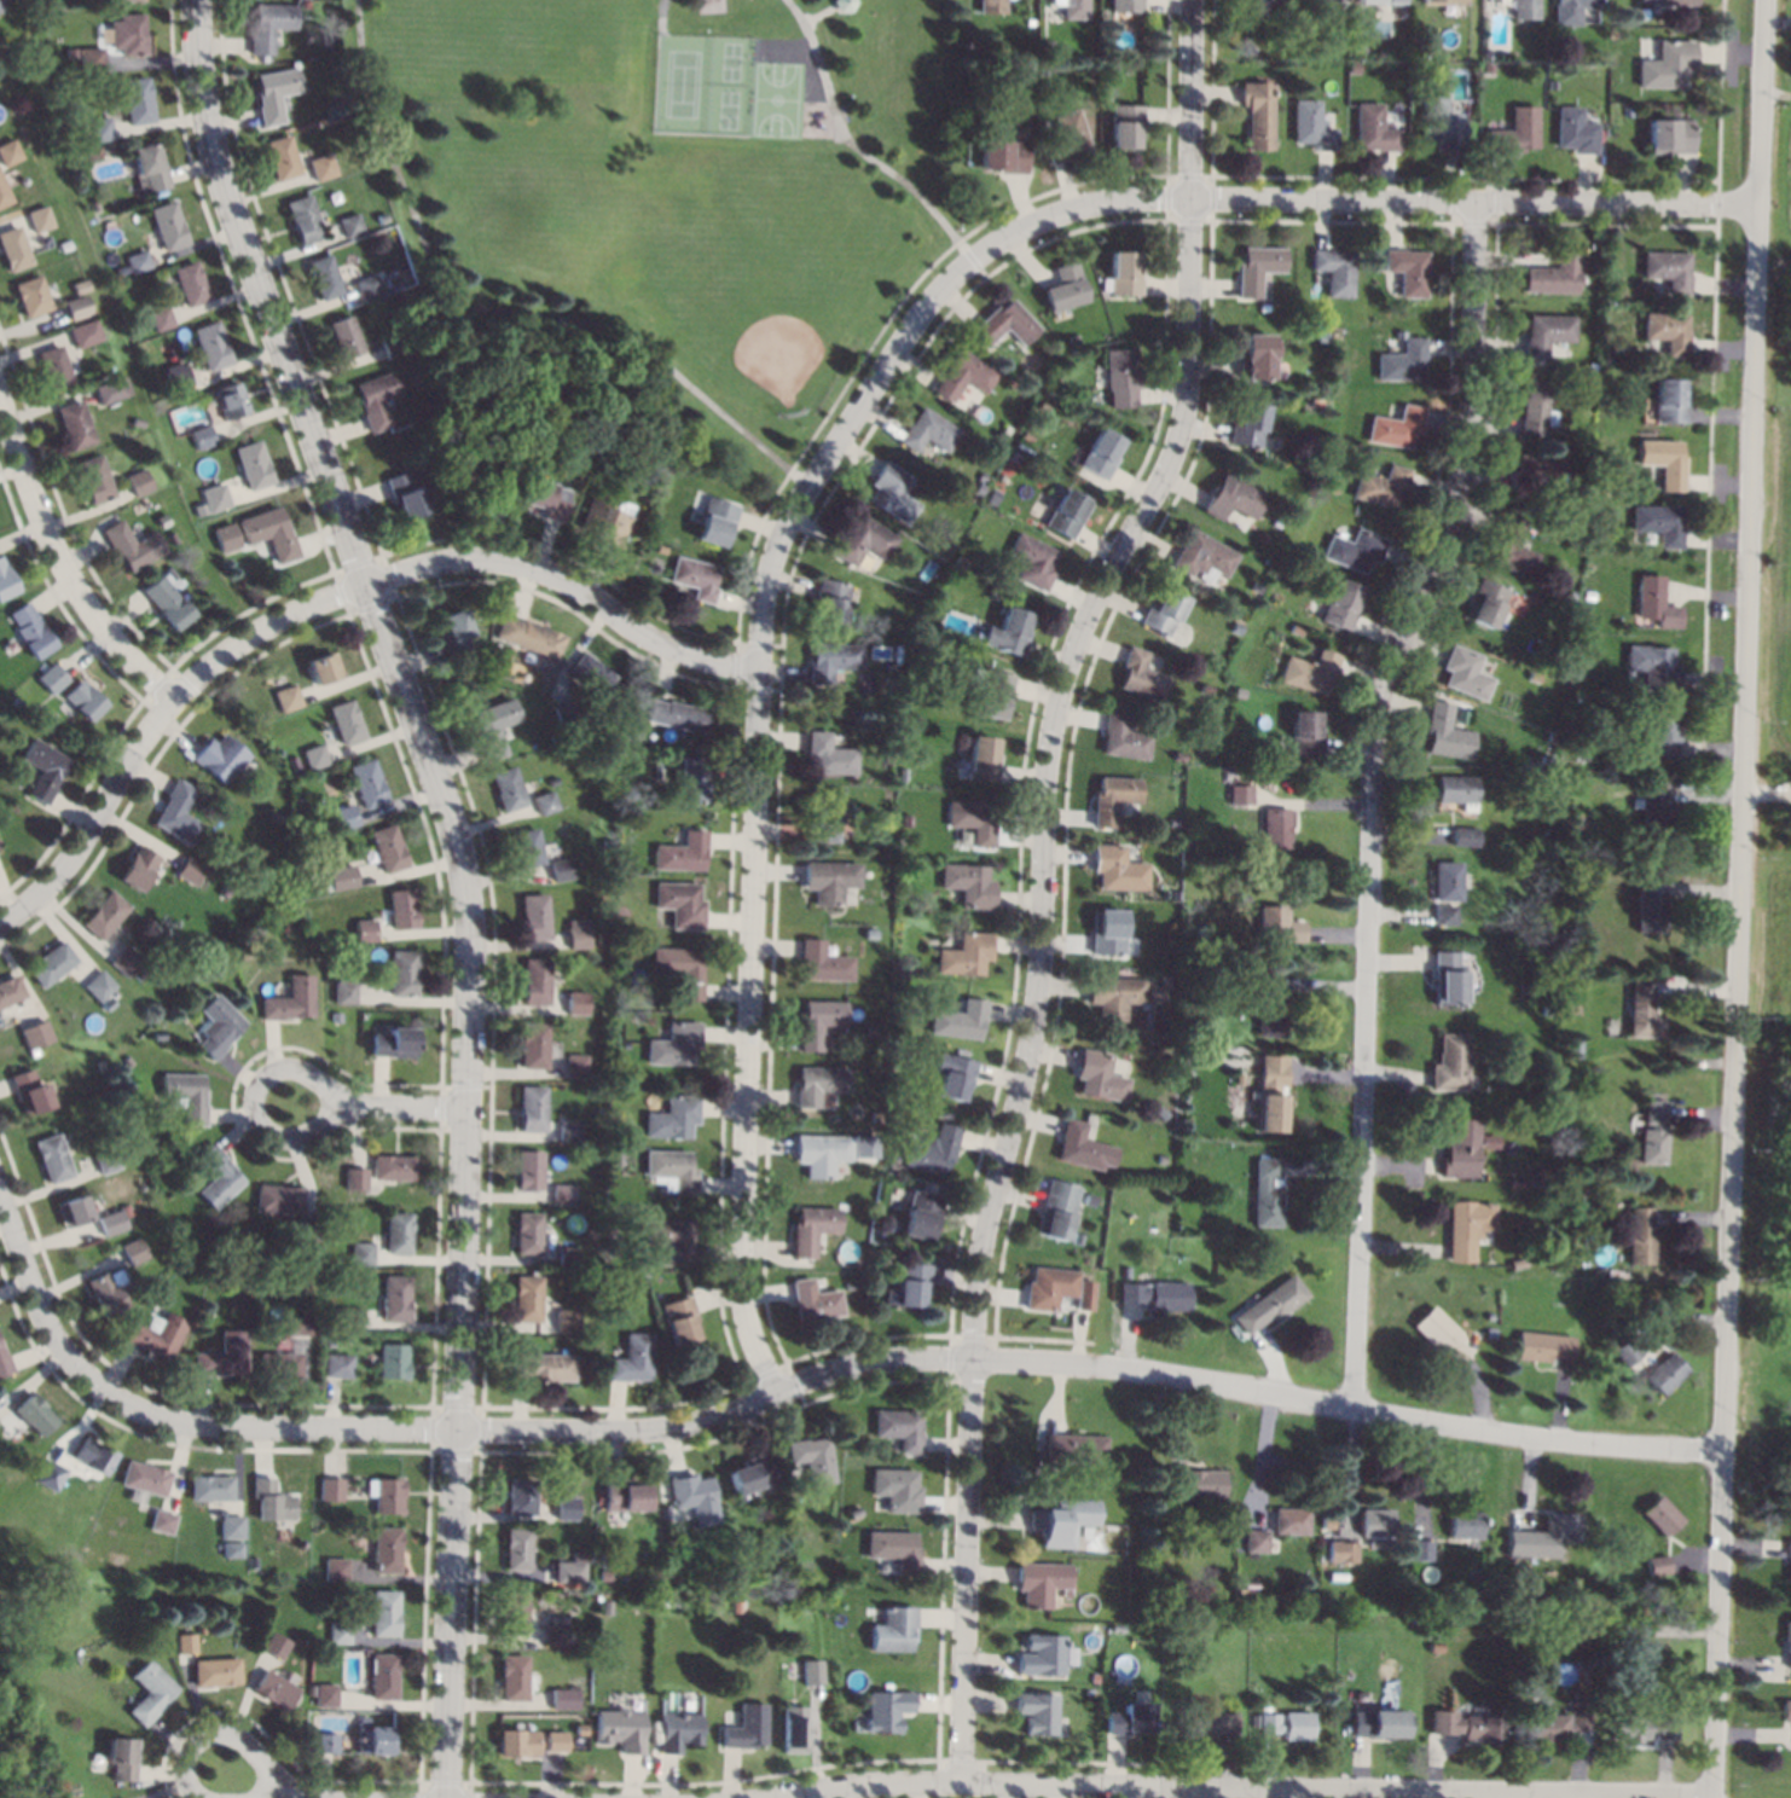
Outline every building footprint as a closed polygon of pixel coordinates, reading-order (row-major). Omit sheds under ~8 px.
[(837,10),(831,0),(856,0),(850,10),(837,10)] [(979,12),(979,0),(1004,0),(1004,12),(979,12)] [(1062,17),(1063,0),(1088,0),(1088,17),(1062,17)] [(1112,11),(1112,0),(1143,0),(1142,11),(1112,11)] [(1239,16),(1239,0),(1264,0),(1264,17),(1239,16)] [(1312,16),(1312,0),(1339,0),(1339,16),(1312,16)] [(1512,17),(1512,0),(1536,0),(1536,17),(1512,17)] [(1554,2),(1554,0),(1597,0),(1596,7),(1578,7),(1577,25),(1552,24),(1553,2),(1554,2)] [(295,28),(273,28),(272,53),(249,53),(249,34),(251,34),(251,19),(254,19),(254,2),(295,4),(295,28)] [(1647,19),(1635,18),(1635,7),(1647,7),(1647,19)] [(144,34),(147,34),(147,54),(121,54),(121,47),(110,47),(110,19),(120,19),(120,13),(144,13),(144,34)] [(1692,72),(1683,72),(1683,88),(1635,87),(1636,58),(1656,58),(1656,39),(1689,40),(1689,37),(1693,37),(1692,72)] [(1053,52),(1038,52),(1038,40),(1053,40),(1053,52)] [(104,69),(80,70),(79,47),(103,46),(104,69)] [(1427,54),(1415,54),(1415,46),(1427,46),(1427,54)] [(76,57),(66,57),(66,48),(76,47),(76,57)] [(1254,57),(1245,57),(1245,47),(1254,47),(1254,57)] [(1117,74),(1103,74),(1103,64),(1117,64),(1117,74)] [(301,91),(279,94),(284,121),(260,124),(256,105),(259,104),(256,88),(257,88),(255,74),(296,66),(301,91)] [(153,120),(128,123),(122,79),(146,75),(153,120)] [(1270,147),(1244,147),(1244,134),(1246,134),(1247,110),(1245,110),(1245,104),(1239,104),(1239,82),(1271,82),(1270,147)] [(1445,117),(1462,117),(1463,150),(1436,151),(1436,140),(1421,140),(1421,95),(1444,95),(1445,117)] [(1320,127),(1335,127),(1335,149),(1310,149),(1310,141),(1293,141),(1293,98),(1320,99),(1320,127)] [(1383,128),(1398,128),(1397,150),(1378,150),(1378,149),(1355,147),(1356,102),(1383,102),(1383,128)] [(1141,130),(1136,129),(1135,147),(1109,146),(1111,103),(1142,104),(1141,130)] [(1536,146),(1522,146),(1522,151),(1485,151),(1485,128),(1509,128),(1509,105),(1536,105),(1536,146)] [(1580,121),(1595,121),(1595,153),(1569,152),(1569,146),(1553,146),(1554,105),(1580,105),(1580,121)] [(1630,116),(1621,115),(1621,105),(1631,105),(1630,116)] [(1089,149),(1074,153),(1076,156),(1049,164),(1042,141),(1059,137),(1053,116),(1077,108),(1089,149)] [(109,116),(114,137),(91,141),(87,120),(109,116)] [(1689,151),(1647,151),(1647,117),(1689,117),(1689,151)] [(1027,128),(1020,128),(1020,118),(1028,120),(1027,128)] [(300,173),(274,180),(269,161),(271,161),(265,140),(289,133),(300,173)] [(19,156),(0,166),(0,141),(10,137),(19,156)] [(1025,140),(1024,173),(996,172),(996,168),(978,168),(979,139),(1025,140)] [(169,185),(138,192),(133,173),(135,173),(129,149),(158,141),(169,185)] [(336,173),(315,180),(308,160),(329,152),(336,173)] [(8,201),(0,204),(0,182),(8,201)] [(324,236),(300,244),(284,202),(309,192),(324,236)] [(100,208),(92,210),(89,201),(97,198),(100,208)] [(189,242),(163,250),(149,208),(174,199),(189,242)] [(50,225),(30,232),(23,211),(42,204),(50,225)] [(364,230),(344,237),(338,219),(357,211),(364,230)] [(6,271),(0,255),(0,229),(15,224),(29,262),(6,271)] [(117,253),(109,255),(106,245),(115,243),(117,253)] [(1283,271),(1259,271),(1259,296),(1238,296),(1238,261),(1242,261),(1242,246),(1283,246),(1283,271)] [(151,266),(131,273),(124,255),(144,248),(151,266)] [(1331,250),(1352,250),(1351,296),(1326,296),(1327,269),(1311,269),(1311,248),(1331,248),(1331,250)] [(1404,250),(1426,250),(1426,296),(1399,296),(1399,282),(1386,280),(1386,269),(1384,269),(1384,248),(1404,248),(1404,250)] [(1134,266),(1140,266),(1140,294),(1108,294),(1108,250),(1135,250),(1134,266)] [(1576,291),(1523,291),(1524,266),(1554,266),(1555,250),(1577,251),(1576,291)] [(1688,251),(1687,273),(1688,273),(1688,294),(1667,294),(1667,277),(1641,277),(1642,250),(1688,251)] [(342,291),(319,300),(306,261),(329,253),(342,291)] [(1084,300),(1049,311),(1042,288),(1057,282),(1051,265),(1072,259),(1084,300)] [(209,298),(186,307),(172,268),(195,260),(209,298)] [(381,291),(360,298),(354,280),(375,273),(381,291)] [(48,308),(23,318),(11,283),(36,274),(48,308)] [(400,282),(388,285),(386,278),(398,274),(400,282)] [(87,290),(73,294),(69,280),(85,277),(87,290)] [(88,312),(66,319),(60,301),(82,294),(88,312)] [(1038,327),(1027,338),(1032,343),(1026,348),(1022,343),(1020,346),(1004,327),(985,346),(969,329),(996,304),(998,307),(1009,296),(1038,327)] [(1269,303),(1268,313),(1259,313),(1259,302),(1269,303)] [(167,304),(174,325),(155,331),(147,311),(167,304)] [(1685,329),(1687,329),(1687,355),(1664,355),(1665,338),(1642,338),(1642,311),(1685,312),(1685,329)] [(364,350),(344,356),(346,358),(341,360),(328,321),(350,313),(364,350)] [(1571,341),(1544,341),(1544,355),(1523,355),(1523,336),(1525,336),(1526,313),(1572,314),(1571,341)] [(99,338),(73,348),(65,326),(92,318),(99,338)] [(231,361),(205,370),(192,327),(216,319),(231,361)] [(406,349),(386,358),(377,337),(399,330),(406,349)] [(1079,342),(1068,344),(1067,335),(1077,332),(1079,342)] [(1269,356),(1271,356),(1271,377),(1238,377),(1238,352),(1240,352),(1240,332),(1269,332),(1269,356)] [(1425,358),(1422,358),(1422,377),(1376,378),(1376,353),(1403,352),(1402,336),(1425,336),(1425,358)] [(71,382),(48,390),(35,352),(58,343),(71,382)] [(996,372),(981,393),(964,379),(949,402),(932,390),(947,369),(943,366),(957,346),(996,372)] [(1134,365),(1137,364),(1138,388),(1135,388),(1136,406),(1109,407),(1108,388),(1106,389),(1103,349),(1132,347),(1134,365)] [(1609,359),(1601,364),(1596,358),(1604,352),(1609,359)] [(192,384),(173,392),(163,366),(184,360),(192,384)] [(400,392),(379,399),(388,425),(367,433),(360,412),(361,412),(357,398),(358,396),(353,383),(393,369),(400,392)] [(128,393),(97,404),(91,385),(122,375),(128,393)] [(1680,394),(1686,395),(1685,420),(1653,420),(1654,377),(1681,378),(1680,394)] [(1549,379),(1547,400),(1546,400),(1542,436),(1518,434),(1523,378),(1549,379)] [(249,410),(225,418),(214,389),(238,381),(249,410)] [(94,441),(70,450),(54,406),(80,398),(94,441)] [(1265,404),(1259,446),(1229,441),(1235,399),(1265,404)] [(1424,406),(1419,433),(1412,431),(1409,447),(1367,440),(1370,413),(1398,419),(1402,401),(1424,406)] [(958,430),(944,452),(923,437),(914,452),(898,440),(921,405),(958,430)] [(143,419),(140,427),(131,423),(133,416),(143,419)] [(215,442),(197,448),(191,430),(209,423),(215,442)] [(1009,427),(1005,435),(998,431),(1003,424),(1009,427)] [(1124,441),(1115,454),(1118,456),(1103,481),(1076,464),(1099,425),(1124,441)] [(274,481),(250,491),(234,447),(260,439),(274,481)] [(1679,454),(1683,454),(1683,489),(1659,489),(1659,464),(1636,464),(1636,439),(1680,439),(1679,454)] [(1033,451),(1030,456),(1012,445),(1014,440),(1033,451)] [(613,445),(609,453),(601,450),(603,441),(613,445)] [(585,446),(584,452),(575,451),(576,443),(585,446)] [(492,477),(485,477),(485,487),(460,488),(459,464),(475,463),(474,448),(492,448),(492,477)] [(1563,462),(1557,487),(1531,482),(1528,498),(1507,493),(1511,472),(1513,472),(1517,452),(1563,462)] [(115,495),(91,504),(75,462),(99,453),(115,495)] [(909,476),(898,492),(917,504),(903,526),(864,499),(873,487),(866,483),(883,459),(909,476)] [(1409,468),(1396,509),(1352,495),(1360,470),(1385,478),(1390,462),(1409,468)] [(152,487),(133,495),(124,475),(143,468),(152,487)] [(410,488),(418,485),(428,509),(400,518),(394,501),(392,503),(383,478),(404,470),(410,488)] [(1265,494),(1251,520),(1228,505),(1219,520),(1201,510),(1224,470),(1265,494)] [(557,486),(555,494),(568,498),(561,522),(543,516),(544,512),(535,510),(534,512),(524,510),(526,507),(515,504),(524,475),(557,486)] [(984,485),(978,495),(967,488),(973,477),(984,485)] [(232,504),(210,512),(203,489),(225,482),(232,504)] [(998,492),(991,504),(983,499),(989,486),(998,492)] [(1091,501),(1070,540),(1042,523),(1065,486),(1091,501)] [(616,497),(612,509),(630,516),(618,544),(622,545),(621,549),(587,535),(589,530),(579,526),(593,487),(616,497)] [(737,505),(729,530),(725,529),(720,546),(694,538),(707,495),(737,505)] [(208,512),(198,516),(195,505),(204,501),(208,512)] [(1681,505),(1680,527),(1682,527),(1681,547),(1658,547),(1658,530),(1630,529),(1631,504),(1681,505)] [(285,520),(286,520),(292,534),(294,534),(301,555),(278,563),(268,536),(249,544),(240,518),(279,505),(285,520)] [(895,536),(881,558),(863,547),(850,566),(825,550),(841,527),(844,528),(854,510),(895,536)] [(1283,516),(1279,528),(1270,524),(1275,512),(1283,516)] [(1524,521),(1514,545),(1537,553),(1529,576),(1488,561),(1492,547),(1489,546),(1501,512),(1524,521)] [(134,540),(155,529),(167,550),(131,572),(122,557),(120,558),(114,547),(112,547),(102,529),(121,517),(134,540)] [(242,545),(221,551),(215,528),(234,522),(242,545)] [(656,526),(653,538),(647,536),(650,523),(656,526)] [(1387,539),(1378,563),(1370,559),(1364,574),(1322,556),(1332,533),(1351,541),(1357,526),(1387,539)] [(1236,553),(1223,575),(1206,566),(1201,573),(1193,568),(1188,575),(1169,564),(1190,527),(1236,553)] [(180,540),(174,545),(167,534),(173,529),(180,540)] [(1056,550),(1049,566),(1054,568),(1043,591),(1014,576),(1020,562),(1003,553),(1015,530),(1056,550)] [(1263,533),(1267,535),(1265,539),(1263,543),(1259,543),(1256,539),(1256,535),(1259,532),(1263,533)] [(666,546),(665,553),(655,551),(656,544),(666,546)] [(19,590),(0,599),(0,555),(1,555),(19,590)] [(718,566),(712,587),(715,588),(712,604),(690,598),(694,587),(668,580),(674,555),(718,566)] [(178,573),(172,578),(164,569),(172,564),(178,573)] [(1663,604),(1680,604),(1680,627),(1656,626),(1656,616),(1636,616),(1638,573),(1663,574),(1663,604)] [(196,614),(175,630),(144,591),(163,574),(196,614)] [(1507,587),(1500,604),(1499,603),(1489,627),(1466,617),(1472,604),(1466,602),(1477,575),(1507,587)] [(847,584),(839,626),(816,620),(818,605),(811,603),(817,576),(847,584)] [(1361,586),(1355,601),(1361,603),(1350,630),(1320,617),(1338,576),(1361,586)] [(1262,582),(1257,592),(1248,587),(1253,578),(1262,582)] [(1186,597),(1166,637),(1137,622),(1149,597),(1155,599),(1163,586),(1186,597)] [(1590,592),(1590,599),(1582,598),(1583,591),(1590,592)] [(57,644),(36,657),(17,628),(19,627),(10,613),(29,601),(57,644)] [(1028,613),(1022,628),(1028,631),(1019,656),(980,642),(986,625),(996,628),(1004,603),(1028,613)] [(470,633),(464,636),(469,651),(446,659),(433,616),(462,607),(470,633)] [(521,620),(521,619),(564,636),(555,660),(493,636),(502,613),(521,620)] [(1244,625),(1239,634),(1229,630),(1234,620),(1244,625)] [(1303,627),(1299,634),(1291,631),(1294,624),(1303,627)] [(1592,646),(1580,645),(1580,636),(1592,636),(1592,646)] [(926,643),(923,654),(914,651),(916,640),(926,643)] [(860,644),(859,668),(830,667),(830,683),(807,682),(808,650),(811,650),(811,642),(860,644)] [(1480,654),(1474,669),(1491,677),(1483,701),(1443,684),(1448,669),(1439,667),(1449,642),(1480,654)] [(1148,650),(1143,667),(1167,675),(1159,701),(1118,686),(1124,666),(1120,665),(1128,643),(1148,650)] [(1650,645),(1673,646),(1673,661),(1677,661),(1677,691),(1667,690),(1667,688),(1641,688),(1641,668),(1625,668),(1627,643),(1650,643),(1650,645)] [(512,648),(508,660),(497,656),(502,644),(512,648)] [(1340,654),(1332,679),(1328,678),(1323,695),(1279,680),(1286,654),(1315,662),(1320,648),(1340,654)] [(344,674),(315,684),(308,661),(336,650),(344,674)] [(614,675),(598,695),(567,669),(581,650),(614,675)] [(71,677),(53,694),(39,678),(57,661),(71,677)] [(1014,674),(1009,701),(1004,700),(1002,719),(973,713),(979,685),(969,683),(973,667),(1014,674)] [(1540,673),(1537,682),(1525,679),(1528,669),(1540,673)] [(108,703),(91,720),(65,696),(82,678),(108,703)] [(1213,684),(1210,695),(1199,691),(1201,680),(1213,684)] [(303,704),(283,712),(276,691),(296,683),(303,704)] [(1246,688),(1245,698),(1234,697),(1236,686),(1246,688)] [(24,701),(21,708),(12,703),(17,696),(24,701)] [(518,720),(497,727),(505,753),(482,760),(476,740),(477,740),(473,725),(475,724),(470,710),(510,696),(518,720)] [(579,717),(560,724),(552,706),(572,697),(579,717)] [(666,701),(666,698),(708,709),(702,733),(644,719),(649,697),(666,701)] [(365,737),(343,744),(330,706),(352,698),(365,737)] [(1451,702),(1448,726),(1471,730),(1467,758),(1425,752),(1427,735),(1424,733),(1428,698),(1451,702)] [(1128,713),(1125,729),(1152,732),(1147,759),(1101,752),(1105,731),(1102,731),(1106,709),(1128,713)] [(1316,727),(1322,727),(1322,753),(1291,752),(1292,709),(1317,709),(1316,727)] [(1674,756),(1644,756),(1645,713),(1675,713),(1674,756)] [(829,747),(856,747),(854,773),(811,772),(811,755),(805,755),(806,729),(829,730),(829,747)] [(1557,733),(1555,742),(1546,741),(1548,731),(1557,733)] [(250,755),(242,765),(240,762),(222,784),(192,758),(210,737),(215,742),(224,732),(250,755)] [(996,737),(995,752),(999,753),(997,781),(966,777),(969,735),(996,737)] [(70,759),(54,785),(56,787),(46,805),(27,793),(40,770),(21,758),(34,737),(70,759)] [(329,761),(309,768),(303,750),(323,743),(329,761)] [(1587,760),(1577,760),(1577,749),(1588,749),(1587,760)] [(889,753),(888,761),(879,760),(880,752),(889,753)] [(703,776),(706,776),(705,801),(677,800),(678,756),(705,756),(703,776)] [(388,800),(364,808),(348,766),(372,758),(388,800)] [(303,770),(296,773),(292,762),(300,760),(303,770)] [(526,802),(502,811),(487,773),(512,764),(526,802)] [(1473,801),(1460,801),(1460,810),(1441,810),(1441,801),(1434,801),(1434,775),(1474,776),(1473,801)] [(557,782),(547,785),(545,779),(555,776),(557,782)] [(1142,777),(1141,802),(1115,801),(1115,826),(1092,825),(1094,790),(1099,790),(1099,776),(1142,777)] [(196,789),(182,812),(203,824),(190,845),(152,822),(168,796),(166,795),(176,777),(196,789)] [(1665,800),(1674,800),(1673,839),(1642,837),(1644,779),(1665,779),(1665,800)] [(1252,784),(1252,802),(1229,802),(1229,784),(1252,784)] [(557,807),(538,814),(531,796),(550,788),(557,807)] [(634,805),(622,804),(624,789),(634,789),(634,805)] [(836,841),(802,841),(804,812),(810,812),(810,796),(836,796),(836,841)] [(993,822),(995,822),(993,847),(972,847),(972,826),(946,826),(947,800),(993,800),(993,822)] [(359,823),(340,831),(331,810),(352,802),(359,823)] [(1288,847),(1262,846),(1262,807),(1289,807),(1288,847)] [(1586,826),(1570,826),(1571,811),(1586,811),(1586,826)] [(408,864),(384,872),(370,830),(394,822),(408,864)] [(1477,826),(1477,846),(1450,845),(1451,825),(1477,826)] [(543,863),(515,868),(509,833),(535,826),(543,863)] [(706,858),(702,858),(702,870),(653,869),(653,843),(683,843),(683,829),(706,829),(706,858)] [(910,841),(903,845),(899,837),(906,834),(910,841)] [(613,847),(602,848),(601,839),(612,837),(613,847)] [(1124,843),(1124,859),(1148,860),(1147,891),(1096,888),(1097,870),(1091,870),(1092,842),(1124,843)] [(158,857),(138,891),(117,878),(138,843),(158,857)] [(204,865),(193,884),(174,875),(186,854),(204,865)] [(573,876),(551,881),(547,859),(569,856),(573,876)] [(628,870),(618,870),(618,859),(628,859),(628,870)] [(244,865),(238,872),(231,868),(237,860),(244,865)] [(859,862),(858,887),(840,887),(840,905),(812,904),(812,889),(802,888),(804,860),(859,862)] [(1460,899),(1432,899),(1432,898),(1428,898),(1428,880),(1433,880),(1433,860),(1460,860),(1460,899)] [(987,864),(986,880),(992,880),(991,910),(972,909),(972,907),(961,906),(961,888),(940,887),(941,863),(987,864)] [(357,884),(334,889),(330,868),(353,864),(357,884)] [(298,874),(290,876),(289,869),(296,868),(298,874)] [(1600,884),(1595,884),(1595,881),(1592,880),(1592,874),(1601,874),(1600,884)] [(1664,932),(1635,930),(1636,886),(1628,886),(1629,877),(1664,878),(1664,932)] [(699,898),(703,898),(702,928),(670,928),(670,907),(654,907),(654,881),(699,882),(699,898)] [(1582,884),(1581,894),(1572,894),(1572,883),(1582,884)] [(232,891),(226,898),(219,893),(225,884),(232,891)] [(128,905),(98,940),(79,922),(109,888),(128,905)] [(415,905),(416,905),(418,927),(393,929),(389,889),(412,888),(415,905)] [(549,938),(522,939),(520,894),(545,892),(549,938)] [(1250,900),(1241,904),(1238,895),(1247,892),(1250,900)] [(1286,927),(1302,928),(1302,941),(1282,940),(1282,939),(1257,939),(1257,904),(1286,905),(1286,927)] [(1454,923),(1433,923),(1433,904),(1455,904),(1454,923)] [(1121,953),(1090,953),(1090,910),(1123,910),(1121,953)] [(586,946),(567,949),(564,920),(585,918),(586,946)] [(376,940),(357,940),(357,920),(376,920),(376,940)] [(291,932),(283,932),(283,922),(291,922),(291,932)] [(991,932),(990,961),(983,959),(983,974),(937,971),(937,947),(958,949),(958,930),(991,932)] [(605,944),(597,944),(597,933),(605,933),(605,944)] [(822,938),(822,955),(851,955),(850,979),(799,978),(800,965),(799,965),(799,936),(822,938)] [(75,961),(39,987),(24,965),(60,939),(75,961)] [(625,952),(615,952),(615,942),(625,942),(625,952)] [(140,959),(124,976),(108,961),(122,944),(140,959)] [(699,947),(697,964),(701,964),(700,1000),(678,999),(679,973),(649,971),(650,946),(699,947)] [(1456,963),(1461,963),(1460,1004),(1430,1004),(1432,949),(1456,950),(1456,963)] [(418,951),(417,996),(390,994),(393,950),(418,951)] [(1198,955),(1198,962),(1187,962),(1187,953),(1198,955)] [(549,958),(547,1003),(521,1003),(522,957),(549,958)] [(145,974),(138,982),(131,975),(138,967),(145,974)] [(114,985),(97,1000),(82,985),(99,969),(114,985)] [(1279,971),(1277,998),(1285,998),(1283,1036),(1257,1034),(1259,996),(1268,997),(1268,991),(1256,990),(1256,970),(1279,971)] [(24,996),(0,1007),(0,979),(13,973),(24,996)] [(315,1015),(301,1015),(301,1017),(283,1017),(283,1019),(262,1019),(262,997),(290,996),(290,974),(315,974),(315,1015)] [(1143,979),(1142,1002),(1123,1002),(1121,1020),(1096,1019),(1096,1002),(1086,1002),(1088,975),(1143,979)] [(1652,978),(1650,1015),(1662,1016),(1660,1037),(1627,1034),(1629,976),(1652,978)] [(357,1003),(336,1003),(337,980),(357,981),(357,1003)] [(585,1014),(564,1013),(566,991),(585,991),(585,1014)] [(247,1022),(236,1032),(237,1034),(226,1045),(227,1046),(213,1060),(196,1043),(214,1025),(199,1009),(218,992),(247,1022)] [(986,999),(980,1040),(929,1032),(933,1008),(962,1011),(964,996),(986,999)] [(110,1003),(102,1010),(97,1004),(104,997),(110,1003)] [(844,1000),(844,1025),(821,1025),(819,1051),(796,1050),(798,1014),(801,1015),(802,999),(844,1000)] [(344,1011),(343,1021),(332,1021),(334,1010),(344,1011)] [(42,1019),(51,1039),(25,1049),(17,1028),(42,1019)] [(700,1021),(699,1050),(691,1050),(691,1065),(645,1062),(645,1038),(667,1039),(667,1020),(700,1021)] [(546,1022),(545,1068),(518,1067),(520,1022),(546,1022)] [(874,1034),(864,1036),(863,1026),(873,1025),(874,1034)] [(415,1027),(415,1056),(372,1055),(373,1032),(390,1033),(390,1026),(415,1027)] [(164,1039),(153,1040),(152,1032),(163,1031),(164,1039)] [(1463,1089),(1427,1088),(1428,1063),(1434,1063),(1434,1050),(1437,1050),(1437,1032),(1465,1032),(1463,1089)] [(40,1051),(29,1056),(27,1049),(36,1045),(40,1051)] [(1111,1052),(1107,1073),(1129,1077),(1123,1102),(1077,1092),(1080,1078),(1074,1077),(1080,1046),(1111,1052)] [(64,1058),(53,1062),(51,1055),(60,1051),(64,1058)] [(946,1054),(946,1052),(976,1060),(970,1088),(964,1086),(961,1102),(935,1095),(941,1072),(934,1069),(939,1051),(946,1054)] [(132,1062),(126,1066),(121,1058),(127,1054),(132,1062)] [(584,1077),(563,1077),(563,1054),(584,1054),(584,1077)] [(1286,1062),(1285,1085),(1277,1085),(1276,1095),(1283,1095),(1282,1131),(1256,1129),(1259,1061),(1286,1062)] [(846,1092),(817,1091),(817,1107),(794,1107),(794,1078),(796,1078),(798,1066),(847,1067),(846,1092)] [(35,1084),(41,1081),(50,1104),(22,1114),(7,1075),(29,1068),(35,1084)] [(202,1089),(204,1089),(203,1103),(205,1103),(204,1124),(181,1124),(181,1107),(167,1106),(167,1097),(160,1097),(161,1073),(202,1073),(202,1089)] [(1569,1074),(1569,1088),(1558,1086),(1558,1074),(1569,1074)] [(1552,1100),(1537,1100),(1537,1084),(1552,1085),(1552,1100)] [(543,1131),(517,1131),(518,1085),(544,1085),(543,1131)] [(697,1095),(696,1124),(689,1124),(689,1138),(643,1136),(644,1110),(665,1112),(665,1094),(697,1095)] [(1665,1124),(1660,1124),(1660,1129),(1665,1129),(1664,1162),(1640,1161),(1641,1127),(1650,1127),(1650,1123),(1642,1123),(1644,1100),(1665,1100),(1665,1124)] [(1169,1112),(1160,1120),(1152,1112),(1160,1103),(1169,1112)] [(951,1110),(949,1119),(938,1115),(940,1107),(951,1110)] [(1085,1121),(1082,1137),(1106,1144),(1100,1168),(1055,1158),(1061,1137),(1059,1137),(1065,1115),(1085,1121)] [(1477,1118),(1476,1177),(1438,1176),(1439,1144),(1443,1144),(1443,1135),(1449,1136),(1449,1118),(1477,1118)] [(578,1141),(557,1141),(557,1119),(578,1119),(578,1141)] [(961,1126),(951,1161),(946,1160),(943,1174),(902,1164),(909,1139),(922,1143),(923,1139),(931,1136),(934,1136),(939,1120),(961,1126)] [(882,1131),(882,1141),(874,1139),(874,1131),(882,1131)] [(1495,1148),(1496,1131),(1477,1131),(1477,1148),(1495,1148)] [(71,1174),(46,1183),(31,1141),(56,1132),(71,1174)] [(850,1136),(848,1160),(831,1160),(831,1178),(804,1177),(804,1162),(794,1162),(794,1133),(850,1136)] [(852,1158),(873,1158),(874,1134),(853,1134),(852,1158)] [(224,1155),(222,1156),(233,1167),(232,1168),(243,1181),(211,1210),(195,1190),(211,1176),(193,1156),(211,1141),(224,1155)] [(118,1167),(98,1174),(91,1153),(111,1146),(118,1167)] [(539,1189),(515,1189),(516,1149),(540,1150),(539,1189)] [(689,1166),(695,1166),(695,1193),(661,1193),(661,1183),(650,1183),(650,1176),(643,1176),(643,1149),(689,1149),(689,1166)] [(169,1156),(163,1159),(161,1153),(167,1150),(169,1156)] [(621,1164),(612,1164),(612,1150),(621,1150),(621,1164)] [(412,1156),(412,1179),(371,1178),(371,1154),(412,1156)] [(1165,1155),(1164,1164),(1157,1162),(1158,1155),(1165,1155)] [(1277,1177),(1269,1177),(1269,1184),(1280,1185),(1279,1225),(1252,1225),(1254,1156),(1277,1156),(1277,1177)] [(1569,1168),(1555,1168),(1555,1159),(1569,1159),(1569,1168)] [(365,1188),(343,1188),(344,1167),(366,1167),(365,1188)] [(301,1187),(298,1212),(254,1210),(255,1183),(301,1187)] [(1581,1194),(1563,1194),(1563,1184),(1581,1183),(1581,1194)] [(570,1204),(550,1204),(550,1184),(570,1184),(570,1204)] [(943,1196),(937,1224),(932,1223),(927,1241),(900,1234),(911,1189),(943,1196)] [(1076,1199),(1063,1241),(1033,1232),(1044,1190),(1076,1199)] [(91,1218),(63,1228),(54,1204),(82,1194),(91,1218)] [(1476,1202),(1496,1202),(1496,1229),(1482,1229),(1482,1237),(1474,1237),(1474,1262),(1448,1260),(1448,1200),(1476,1200),(1476,1202)] [(837,1232),(813,1231),(813,1258),(789,1258),(790,1222),(796,1222),(796,1206),(839,1207),(837,1232)] [(1652,1224),(1653,1224),(1653,1264),(1628,1264),(1629,1206),(1652,1206),(1652,1224)] [(126,1226),(102,1236),(94,1217),(118,1207),(126,1226)] [(408,1253),(386,1252),(386,1212),(410,1212),(408,1253)] [(538,1253),(514,1253),(514,1212),(537,1212),(539,1213),(538,1253)] [(691,1239),(692,1239),(692,1260),(670,1260),(670,1243),(644,1243),(644,1217),(691,1218),(691,1239)] [(317,1219),(315,1242),(294,1242),(295,1218),(317,1219)] [(1084,1232),(1080,1245),(1072,1242),(1076,1230),(1084,1232)] [(146,1257),(129,1265),(120,1245),(137,1236),(146,1257)] [(372,1242),(371,1265),(350,1264),(350,1241),(372,1242)] [(1564,1243),(1564,1253),(1552,1253),(1552,1242),(1564,1243)] [(573,1266),(556,1265),(556,1247),(572,1247),(573,1247),(573,1266)] [(894,1249),(893,1257),(877,1254),(879,1247),(894,1249)] [(1528,1265),(1512,1269),(1509,1260),(1525,1255),(1528,1265)] [(929,1264),(927,1290),(922,1290),(921,1307),(883,1304),(885,1288),(894,1289),(897,1260),(929,1264)] [(1078,1270),(1074,1295),(1057,1294),(1055,1311),(1024,1307),(1027,1278),(1030,1280),(1032,1264),(1078,1270)] [(1131,1266),(1130,1277),(1123,1276),(1124,1266),(1131,1266)] [(1616,1276),(1606,1276),(1606,1268),(1616,1268),(1616,1276)] [(124,1305),(102,1317),(85,1281),(108,1269),(124,1305)] [(1308,1294),(1274,1321),(1270,1316),(1245,1334),(1231,1316),(1291,1271),(1308,1294)] [(407,1305),(406,1305),(405,1320),(382,1320),(382,1275),(408,1276),(407,1305)] [(538,1322),(511,1321),(512,1276),(538,1276),(538,1322)] [(811,1277),(813,1292),(839,1288),(842,1313),(795,1321),(789,1280),(811,1277)] [(265,1290),(257,1290),(257,1280),(266,1280),(265,1290)] [(856,1288),(845,1289),(844,1282),(853,1280),(856,1288)] [(1094,1281),(1091,1310),(1076,1309),(1078,1280),(1094,1281)] [(1187,1310),(1167,1310),(1167,1311),(1147,1311),(1147,1298),(1142,1298),(1142,1301),(1119,1301),(1119,1281),(1149,1282),(1149,1280),(1188,1281),(1187,1310)] [(1624,1288),(1617,1295),(1612,1290),(1619,1283),(1624,1288)] [(696,1320),(690,1322),(696,1338),(671,1346),(657,1304),(688,1294),(696,1320)] [(1462,1332),(1456,1339),(1470,1352),(1453,1369),(1422,1339),(1425,1336),(1412,1324),(1433,1303),(1462,1332)] [(574,1330),(553,1329),(553,1307),(574,1307),(574,1330)] [(360,1308),(344,1308),(344,1328),(361,1327),(360,1308)] [(186,1322),(168,1359),(141,1346),(139,1348),(121,1339),(131,1320),(145,1326),(150,1313),(161,1320),(166,1311),(186,1322)] [(309,1334),(283,1334),(283,1313),(309,1313),(309,1334)] [(1496,1326),(1495,1338),(1485,1338),(1485,1326),(1496,1326)] [(244,1371),(214,1371),(214,1375),(193,1375),(193,1352),(220,1352),(220,1329),(245,1329),(244,1371)] [(1573,1335),(1571,1357),(1549,1355),(1549,1361),(1515,1358),(1519,1329),(1573,1335)] [(650,1333),(648,1380),(605,1380),(607,1357),(622,1357),(622,1333),(650,1333)] [(1642,1352),(1625,1365),(1612,1348),(1630,1335),(1642,1352)] [(15,1371),(0,1376),(0,1340),(5,1353),(7,1352),(15,1371)] [(407,1344),(406,1378),(377,1376),(378,1342),(407,1344)] [(1688,1369),(1662,1393),(1644,1375),(1670,1350),(1688,1369)] [(298,1376),(259,1376),(259,1352),(292,1352),(300,1352),(298,1376)] [(570,1380),(524,1379),(524,1375),(508,1375),(508,1352),(570,1353),(570,1380)] [(353,1355),(352,1378),(324,1376),(325,1353),(353,1355)] [(47,1405),(46,1406),(59,1420),(42,1437),(13,1409),(33,1391),(47,1405)] [(920,1410),(918,1432),(921,1432),(920,1454),(898,1452),(899,1436),(873,1434),(874,1409),(920,1410)] [(1106,1436),(1105,1462),(1048,1460),(1045,1458),(1047,1432),(1106,1436)] [(117,1452),(104,1475),(87,1466),(87,1464),(74,1457),(86,1436),(117,1452)] [(835,1481),(808,1486),(805,1461),(789,1463),(786,1440),(805,1438),(806,1439),(828,1436),(835,1481)] [(776,1480),(755,1487),(758,1496),(737,1502),(728,1469),(743,1463),(741,1458),(766,1450),(776,1480)] [(68,1468),(56,1491),(36,1480),(48,1458),(68,1468)] [(172,1471),(164,1496),(121,1484),(128,1458),(172,1471)] [(1187,1467),(1187,1469),(1225,1471),(1224,1497),(1175,1495),(1175,1489),(1170,1489),(1171,1466),(1187,1467)] [(915,1485),(920,1485),(918,1512),(883,1512),(885,1495),(869,1494),(870,1468),(915,1469),(915,1485)] [(696,1478),(711,1474),(720,1521),(696,1526),(691,1506),(673,1508),(667,1475),(695,1471),(696,1478)] [(232,1500),(191,1500),(191,1475),(232,1475),(232,1500)] [(272,1491),(280,1491),(280,1495),(294,1495),(294,1520),(256,1519),(257,1497),(253,1496),(253,1477),(273,1477),(272,1491)] [(342,1498),(320,1498),(320,1478),(342,1478),(342,1498)] [(402,1496),(400,1496),(400,1512),(373,1513),(373,1495),(366,1495),(365,1478),(402,1478),(402,1496)] [(631,1484),(647,1484),(648,1508),(604,1510),(603,1479),(631,1478),(631,1484)] [(533,1514),(506,1514),(506,1479),(534,1479),(533,1514)] [(1682,1518),(1664,1536),(1640,1510),(1659,1492),(1682,1518)] [(576,1519),(555,1519),(555,1495),(576,1496),(576,1519)] [(1095,1524),(1072,1524),(1072,1547),(1039,1547),(1039,1535),(1036,1535),(1036,1527),(1030,1526),(1030,1508),(1051,1508),(1051,1497),(1095,1498),(1095,1524)] [(1309,1508),(1308,1533),(1274,1532),(1275,1507),(1309,1508)] [(176,1514),(170,1535),(149,1529),(155,1508),(176,1514)] [(1392,1535),(1361,1535),(1361,1508),(1392,1509),(1392,1535)] [(673,1515),(665,1518),(662,1510),(672,1509),(673,1515)] [(1480,1512),(1479,1537),(1449,1536),(1450,1509),(1480,1512)] [(1578,1513),(1577,1541),(1543,1538),(1544,1512),(1578,1513)] [(242,1538),(220,1537),(220,1515),(221,1515),(243,1515),(242,1538)] [(400,1572),(372,1572),(373,1526),(400,1526),(400,1572)] [(528,1568),(504,1568),(504,1529),(529,1529),(528,1568)] [(1268,1550),(1246,1550),(1247,1529),(1265,1529),(1269,1529),(1268,1550)] [(915,1547),(918,1547),(917,1573),(895,1573),(895,1558),(865,1558),(866,1530),(915,1531),(915,1547)] [(737,1539),(730,1541),(729,1532),(736,1531),(737,1539)] [(305,1541),(305,1547),(300,1549),(294,1547),(294,1541),(300,1537),(305,1541)] [(1431,1539),(1431,1559),(1410,1559),(1412,1538),(1431,1539)] [(1354,1542),(1357,1542),(1357,1560),(1338,1560),(1338,1561),(1328,1561),(1329,1539),(1354,1539),(1354,1542)] [(1535,1541),(1534,1561),(1513,1560),(1514,1539),(1535,1541)] [(222,1557),(240,1557),(241,1542),(222,1542),(222,1557)] [(1190,1555),(1179,1555),(1179,1543),(1192,1543),(1190,1555)] [(584,1582),(555,1582),(555,1560),(572,1560),(572,1552),(584,1552),(584,1582)] [(1669,1571),(1650,1574),(1646,1556),(1667,1553),(1669,1571)] [(348,1579),(325,1579),(325,1558),(348,1558),(348,1579)] [(1068,1564),(1067,1588),(1049,1587),(1048,1607),(1021,1607),(1021,1589),(1015,1589),(1016,1561),(1068,1564)] [(605,1582),(595,1582),(595,1570),(605,1568),(605,1582)] [(87,1577),(87,1588),(77,1588),(77,1577),(87,1577)] [(1250,1579),(1250,1591),(1239,1590),(1240,1579),(1250,1579)] [(398,1635),(371,1635),(372,1590),(398,1590),(398,1635)] [(526,1631),(500,1631),(502,1611),(503,1611),(503,1590),(527,1591),(526,1631)] [(670,1607),(660,1607),(660,1599),(670,1599),(670,1607)] [(612,1600),(610,1613),(601,1613),(601,1600),(612,1600)] [(916,1606),(916,1641),(910,1641),(910,1651),(871,1651),(871,1624),(883,1625),(883,1605),(916,1606)] [(1564,1611),(1563,1622),(1551,1620),(1551,1610),(1564,1611)] [(1143,1612),(1143,1620),(1134,1619),(1134,1612),(1143,1612)] [(1783,1619),(1790,1619),(1790,1668),(1786,1668),(1786,1651),(1785,1651),(1785,1640),(1781,1640),(1783,1619)] [(349,1643),(329,1643),(329,1620),(349,1620),(349,1643)] [(575,1623),(575,1631),(567,1631),(567,1647),(544,1646),(545,1623),(575,1623)] [(289,1641),(278,1659),(259,1648),(269,1630),(289,1641)] [(195,1652),(175,1653),(174,1634),(193,1632),(195,1652)] [(1063,1635),(1061,1674),(1016,1671),(1016,1653),(1031,1653),(1032,1648),(1024,1648),(1024,1632),(1063,1635)] [(1439,1641),(1439,1649),(1428,1648),(1430,1641),(1439,1641)] [(396,1699),(370,1699),(371,1654),(396,1654),(396,1699)] [(526,1700),(499,1700),(500,1654),(527,1654),(526,1700)] [(238,1682),(193,1686),(192,1659),(237,1657),(238,1682)] [(823,1683),(804,1686),(801,1659),(821,1657),(823,1683)] [(178,1687),(156,1709),(158,1711),(144,1727),(127,1710),(146,1690),(129,1676),(147,1658),(178,1687)] [(297,1688),(285,1709),(251,1689),(263,1668),(297,1688)] [(1097,1682),(1089,1682),(1089,1674),(1097,1674),(1097,1682)] [(335,1706),(315,1705),(315,1683),(336,1683),(335,1706)] [(576,1709),(551,1709),(551,1687),(568,1688),(568,1684),(576,1684),(576,1709)] [(911,1711),(897,1711),(897,1717),(899,1717),(899,1732),(865,1730),(865,1719),(869,1719),(869,1690),(912,1692),(911,1711)] [(1055,1694),(1054,1733),(1024,1733),(1024,1712),(1014,1712),(1015,1693),(1055,1694)] [(1780,1700),(1790,1700),(1790,1721),(1780,1721),(1780,1700)] [(767,1703),(766,1744),(754,1742),(754,1747),(721,1746),(723,1726),(742,1727),(743,1703),(767,1703)] [(1147,1728),(1134,1728),(1134,1734),(1103,1734),(1105,1711),(1121,1711),(1121,1703),(1148,1703),(1147,1728)] [(805,1705),(804,1752),(782,1752),(784,1705),(805,1705)] [(1455,1710),(1454,1715),(1503,1716),(1502,1740),(1462,1739),(1463,1732),(1454,1730),(1454,1734),(1428,1733),(1430,1709),(1455,1710)] [(1588,1729),(1566,1729),(1566,1739),(1553,1739),(1553,1741),(1535,1740),(1535,1738),(1523,1738),(1524,1712),(1566,1713),(1566,1723),(1569,1723),(1569,1709),(1588,1709),(1588,1729)] [(644,1712),(643,1753),(620,1752),(621,1744),(595,1742),(596,1710),(644,1712)] [(1235,1712),(1234,1732),(1212,1730),(1211,1738),(1184,1736),(1184,1710),(1235,1712)] [(1409,1736),(1351,1735),(1351,1710),(1368,1711),(1409,1711),(1409,1736)] [(1310,1739),(1282,1738),(1282,1729),(1276,1729),(1276,1732),(1259,1732),(1259,1712),(1277,1712),(1276,1719),(1282,1721),(1282,1711),(1310,1711),(1310,1739)] [(702,1713),(701,1744),(680,1744),(679,1754),(660,1754),(661,1712),(702,1713)] [(1646,1721),(1656,1722),(1656,1718),(1677,1718),(1677,1738),(1656,1738),(1656,1732),(1647,1732),(1646,1738),(1640,1738),(1640,1742),(1613,1740),(1613,1713),(1646,1715),(1646,1721)] [(367,1724),(358,1724),(358,1716),(367,1716),(367,1724)] [(394,1753),(355,1753),(357,1727),(394,1727),(394,1753)] [(537,1754),(527,1753),(527,1756),(495,1756),(497,1729),(538,1730),(537,1754)] [(566,1750),(545,1750),(545,1730),(566,1730),(566,1750)] [(337,1752),(315,1752),(315,1733),(337,1733),(337,1752)] [(138,1738),(137,1780),(114,1779),(114,1763),(108,1763),(109,1736),(138,1738)]
